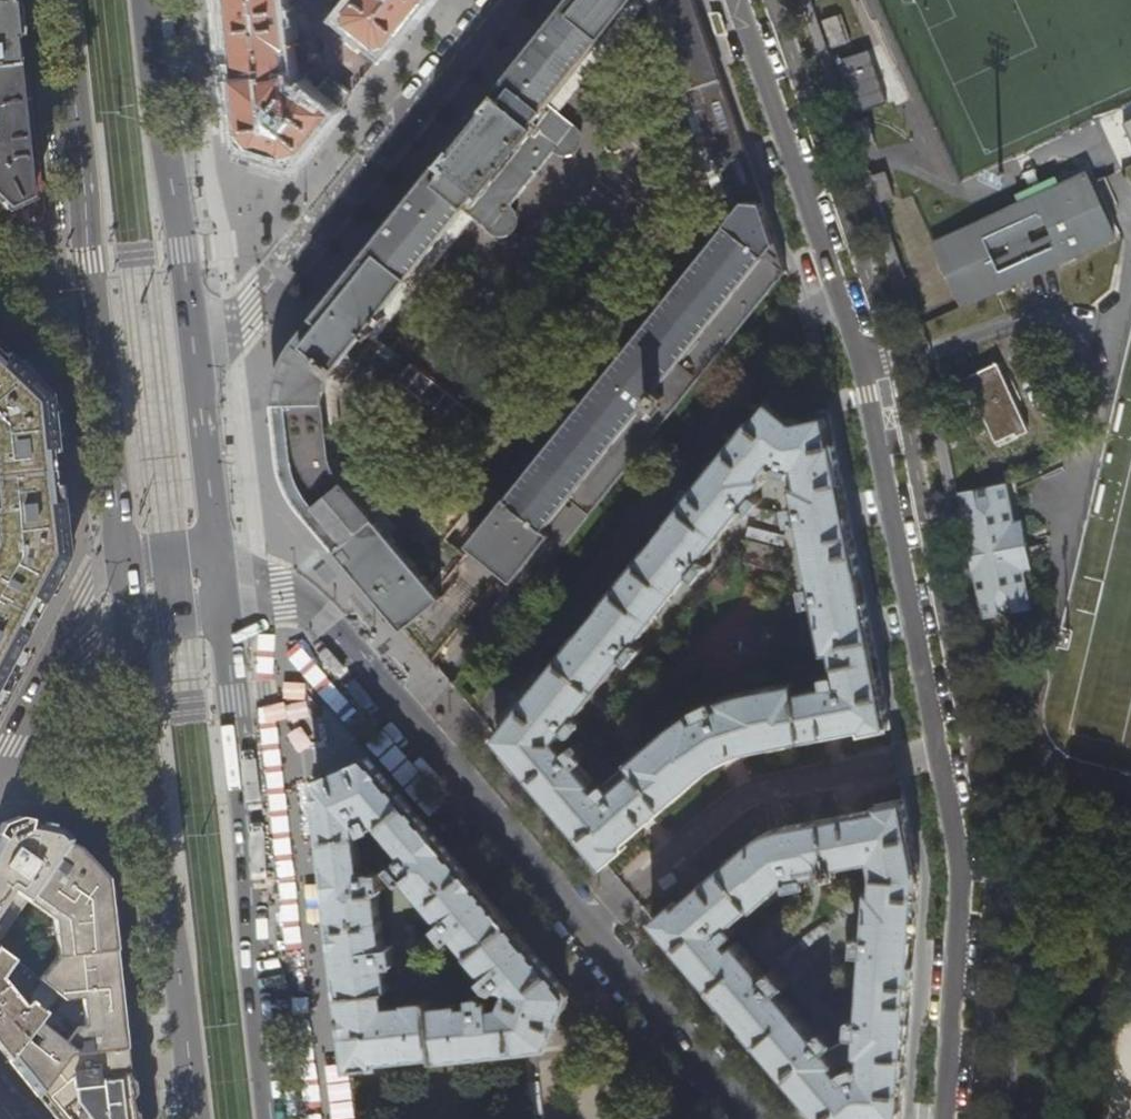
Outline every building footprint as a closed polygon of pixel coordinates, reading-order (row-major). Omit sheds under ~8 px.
[(14,64),(10,30),(7,0),(0,0),(0,66),(14,64)] [(300,158),(306,149),(347,99),(352,93),(330,74),(316,92),(310,88),(305,95),(296,87),(286,0),(231,0),(238,66),(246,142),(300,158)] [(494,586),(505,594),(578,503),(591,514),(786,271),(760,194),(735,120),(699,16),(694,0),(660,0),(714,159),(721,157),(734,196),(742,202),(498,492),(507,499),(469,545),(474,548),(454,571),(461,577),(443,599),(338,476),(329,456),(323,396),(325,383),(330,374),(466,206),(493,227),(494,229),(498,231),(502,232),(507,230),(511,227),(513,223),(513,218),(511,214),(507,210),(557,148),(562,151),(566,151),(571,150),(575,147),(577,142),(577,138),(575,133),(545,108),(633,0),(567,0),(538,36),(380,233),(290,345),(278,372),(275,394),(275,432),(277,446),(289,487),(303,512),(326,539),(382,604),(420,649),(432,662),(494,586)] [(386,50),(400,33),(426,0),(356,0),(344,15),(386,50)] [(823,19),(832,47),(847,42),(837,14),(823,19)] [(0,66),(0,208),(3,210),(28,203),(23,154),(21,136),(14,64),(0,66)] [(845,100),(857,137),(871,132),(859,95),(845,100)] [(1116,137),(1130,131),(1130,100),(1104,112),(1116,137)] [(42,211),(34,134),(21,136),(23,154),(28,203),(3,210),(0,208),(0,217),(10,227),(42,211)] [(931,242),(961,308),(1117,237),(1089,171),(931,242)] [(871,177),(880,201),(894,196),(886,173),(871,177)] [(20,647),(56,579),(61,570),(67,540),(62,502),(56,445),(52,411),(48,402),(39,380),(0,342),(0,685),(20,647)] [(966,377),(997,443),(1017,434),(1018,436),(1030,431),(997,362),(966,377)] [(491,433),(410,369),(399,381),(422,400),(418,404),(414,410),(413,413),(412,419),(413,426),(414,429),(418,435),(422,439),(428,442),(435,443),(444,442),(453,437),(457,431),(458,428),(481,446),(491,433)] [(891,727),(885,697),(872,629),(854,541),(839,464),(830,417),(798,423),(793,420),(770,402),(769,403),(766,401),(634,565),(584,627),(495,737),(523,769),(578,833),(605,865),(627,847),(624,844),(648,824),(720,763),(734,757),(745,752),(755,750),(830,735),(862,730),(863,734),(891,727)] [(987,526),(1004,600),(1025,595),(1009,521),(987,526)] [(549,1046),(569,993),(500,912),(451,855),(414,811),(368,757),(317,779),(319,794),(330,890),(339,969),(349,1066),(378,1064),(378,1060),(434,1053),(435,1058),(490,1052),(549,1046)] [(901,1117),(904,1117),(907,1070),(916,934),(920,875),(911,830),(905,798),(876,805),(877,809),(845,816),(784,828),(773,832),(766,834),(751,844),(707,881),(678,906),(674,903),(652,920),(714,992),(771,1059),(822,1118),(901,1118),(901,1117)] [(59,828),(17,820),(1,825),(0,827),(0,828),(59,857),(68,844),(70,841),(59,828)] [(59,857),(0,828),(0,886),(28,901),(34,893),(22,886),(37,858),(53,866),(59,857)] [(108,909),(105,879),(86,858),(76,847),(68,844),(59,857),(53,866),(45,877),(41,883),(34,893),(28,901),(27,903),(52,921),(59,957),(57,958),(40,982),(57,995),(64,986),(79,968),(85,960),(89,954),(90,953),(113,951),(108,909)] [(41,883),(45,877),(37,871),(33,877),(41,883)] [(28,901),(0,886),(0,941),(27,903),(28,901)] [(124,1050),(117,987),(115,972),(113,951),(90,953),(89,954),(85,960),(79,968),(64,986),(57,995),(29,1030),(7,1059),(36,1095),(66,1055),(123,1050),(124,1050)] [(11,961),(0,953),(0,977),(11,961)] [(7,1059),(29,1030),(57,995),(40,982),(30,995),(30,1000),(22,1006),(0,979),(0,1051),(7,1059)] [(123,1050),(66,1055),(36,1095),(55,1118),(131,1118),(128,1092),(123,1050)]
